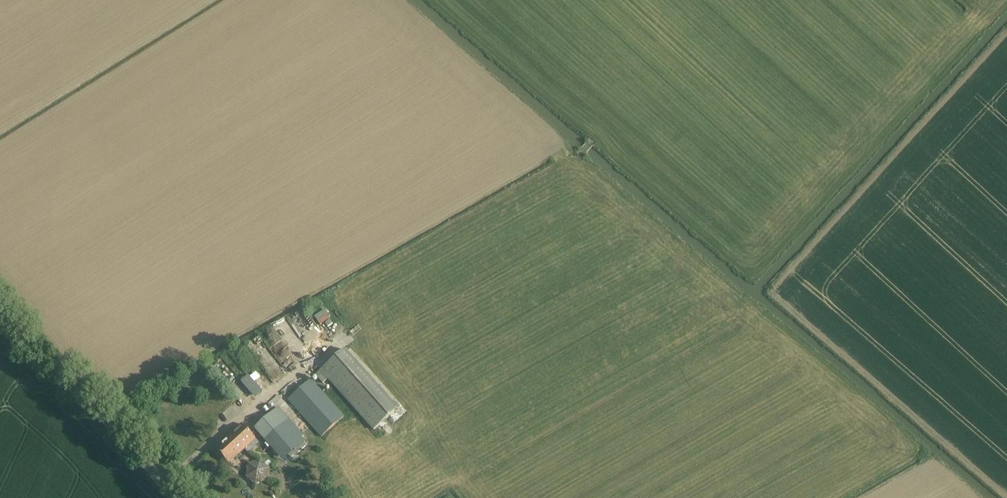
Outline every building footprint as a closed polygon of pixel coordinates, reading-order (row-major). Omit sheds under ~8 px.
[(315,320),(326,315),(324,310),(313,315),(315,320)] [(398,408),(345,349),(315,375),(323,384),(328,380),(373,430),(398,408)] [(253,395),(259,389),(246,375),(240,381),(253,395)] [(322,437),(325,434),(330,430),(336,424),(340,420),(344,416),(311,378),(288,399),(322,437)] [(301,437),(277,409),(254,429),(279,457),(301,437)] [(256,439),(242,424),(214,449),(229,464),(256,439)] [(249,465),(246,477),(255,485),(267,481),(269,469),(273,465),(269,462),(265,466),(260,461),(249,465)]
